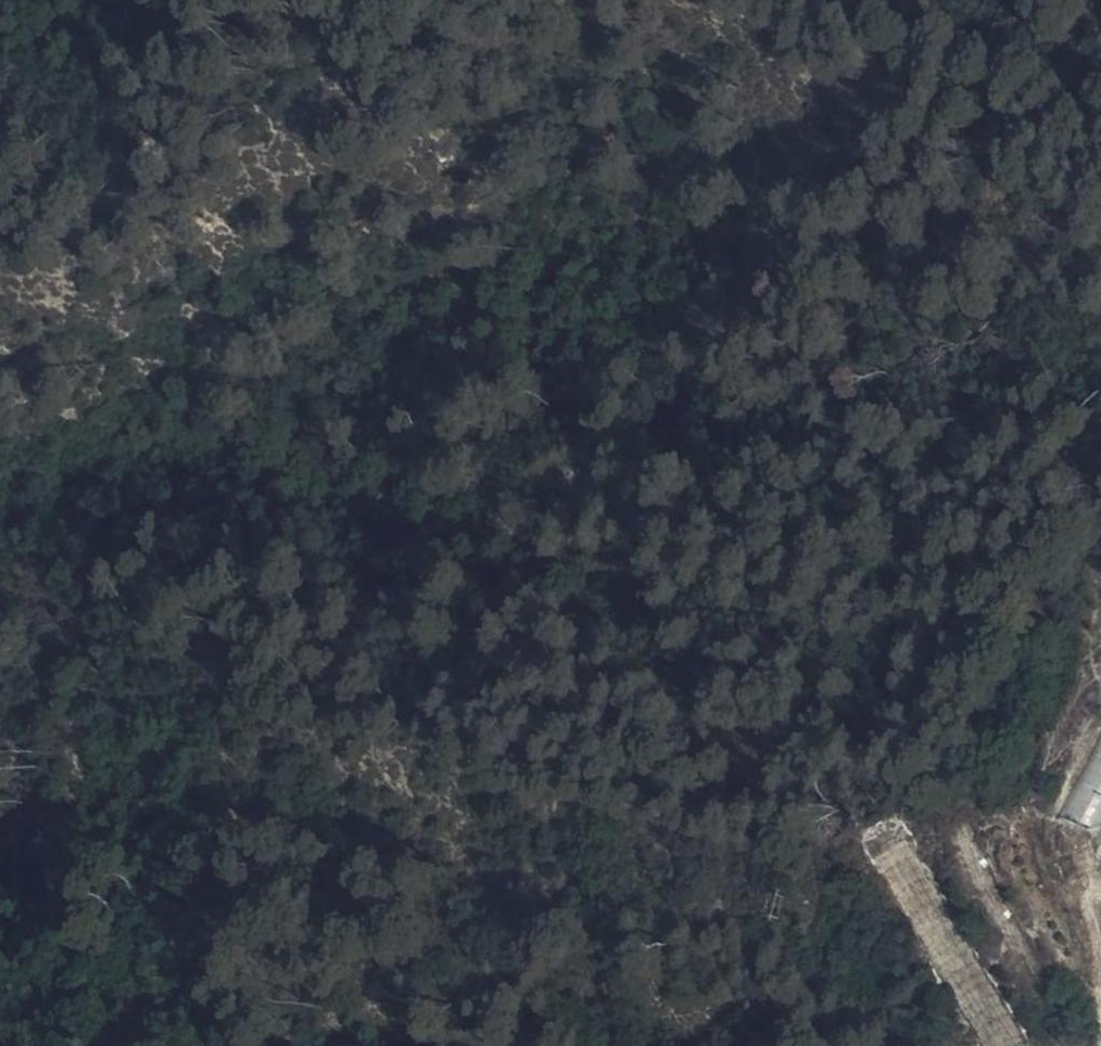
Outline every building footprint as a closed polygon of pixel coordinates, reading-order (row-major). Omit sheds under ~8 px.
[(1064,812),(1100,832),(1100,742),(1064,812)]
